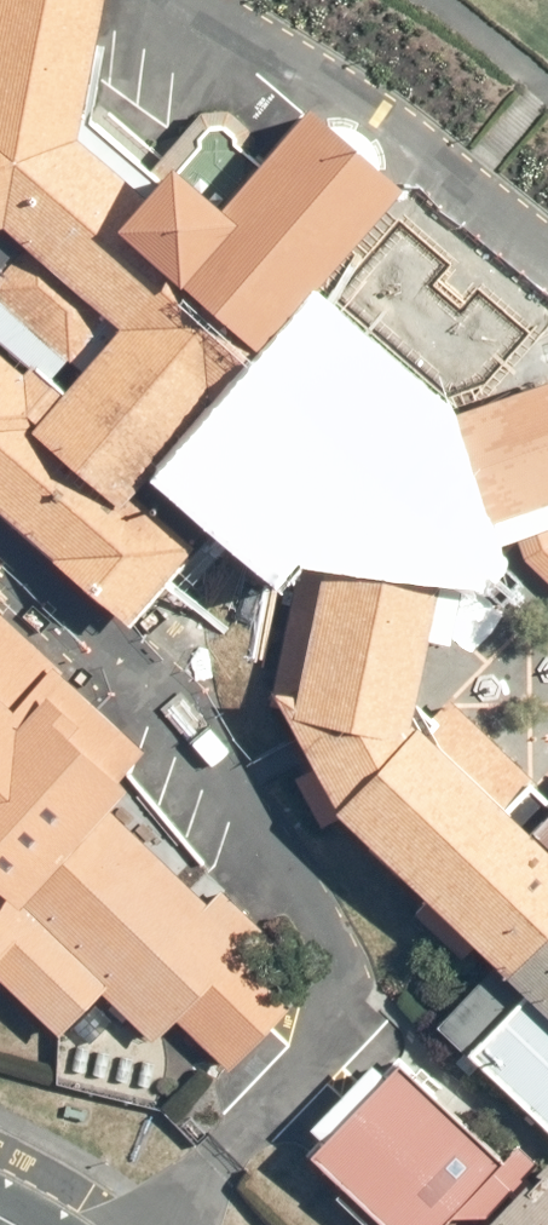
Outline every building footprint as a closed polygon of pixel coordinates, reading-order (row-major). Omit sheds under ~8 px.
[(143,195),(77,139),(96,46),(105,0),(0,0),(0,229),(4,228),(23,245),(118,328),(81,372),(63,393),(32,430),(120,507),(133,493),(164,458),(210,408),(229,425),(236,431),(327,509),(306,533),(268,707),(281,709),(284,715),(382,736),(411,726),(416,704),(428,641),(450,646),(464,578),(492,548),(547,529),(547,380),(439,418),(373,359),(371,362),(356,380),(286,321),(259,352),(180,283),(116,227),(143,195)] [(158,177),(152,171),(93,120),(107,48),(96,46),(77,139),(143,195),(158,177)] [(180,283),(259,352),(286,321),(302,302),(402,187),(308,105),(259,160),(218,208),(235,222),(180,283)] [(152,171),(158,177),(170,164),(218,208),(259,160),(248,151),(251,147),(252,130),(230,111),(201,114),(152,171)] [(116,227),(180,283),(235,222),(218,208),(170,164),(158,177),(143,195),(116,227)] [(0,229),(0,270),(23,245),(4,228),(0,229)] [(0,270),(0,341),(30,367),(49,382),(67,360),(81,372),(118,328),(23,245),(0,270)] [(356,380),(371,362),(302,302),(286,321),(356,380)] [(133,493),(120,507),(32,430),(63,393),(49,382),(30,367),(24,374),(0,352),(0,514),(131,626),(194,546),(150,508),(133,493)] [(210,408),(164,458),(185,475),(229,425),(210,408)] [(278,567),(306,533),(327,509),(236,431),(187,488),(278,567)] [(150,508),(194,546),(218,518),(173,480),(150,508)] [(59,1038),(102,994),(154,1044),(176,1021),(230,1072),(291,1008),(251,970),(277,942),(222,892),(210,904),(110,809),(128,789),(118,781),(145,753),(61,675),(64,672),(0,613),(0,980),(59,1038)] [(530,782),(449,702),(434,718),(416,704),(411,726),(382,736),(284,715),(313,769),(294,778),(321,829),(340,818),(428,902),(415,915),(462,960),(475,947),(495,966),(507,979),(547,936),(547,851),(503,808),(530,782)] [(530,782),(503,808),(547,851),(547,798),(530,782)] [(507,979),(495,966),(438,1027),(464,1054),(456,1063),(470,1077),(479,1069),(547,1134),(547,936),(507,979)] [(310,1156),(345,1190),(337,1199),(364,1224),(446,1224),(452,1219),(488,1218),(509,1196),(513,1200),(530,1181),(526,1178),(539,1164),(519,1146),(505,1161),(424,1085),(432,1078),(422,1068),(418,1073),(400,1057),(383,1074),(372,1063),(310,1129),(324,1142),(310,1156)] [(513,1200),(488,1224),(547,1224),(547,1162),(536,1174),(540,1178),(534,1184),(530,1181),(513,1200)]
